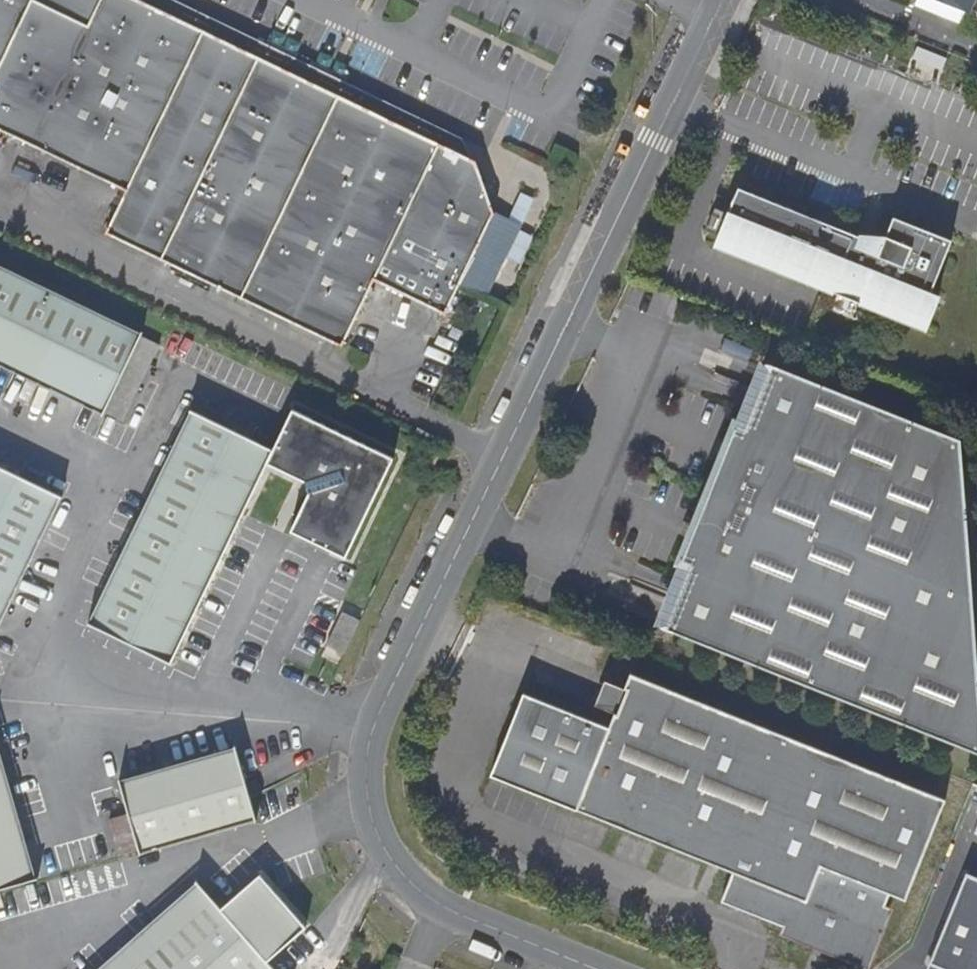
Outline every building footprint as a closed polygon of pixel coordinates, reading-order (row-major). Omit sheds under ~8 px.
[(442,314),(492,212),(484,187),(474,160),(146,0),(0,0),(0,128),(124,188),(103,230),(339,346),(371,279),(442,314)] [(914,7),(960,25),(966,11),(966,10),(976,14),(976,0),(917,0),(914,7)] [(711,248),(924,327),(937,292),(929,289),(928,289),(947,239),(889,217),(878,244),(733,190),(724,215),(715,239),(711,248)] [(715,239),(724,215),(709,210),(701,234),(715,239)] [(121,417),(156,344),(0,267),(0,359),(121,417)] [(769,365),(768,365),(767,365),(765,365),(764,365),(763,365),(767,371),(745,430),(735,427),(728,447),(733,449),(728,461),(723,459),(696,531),(701,534),(696,545),(691,544),(683,565),(692,568),(670,627),(663,629),(664,630),(664,631),(665,632),(667,632),(668,633),(976,751),(976,686),(970,582),(960,437),(769,365)] [(150,500),(90,623),(168,662),(206,583),(265,462),(304,481),(307,493),(288,530),(344,557),(392,458),(291,408),(271,448),(193,410),(150,500)] [(431,436),(414,427),(409,437),(426,445),(431,436)] [(57,492),(0,465),(0,609),(57,492)] [(343,652),(358,619),(341,611),(326,644),(343,652)] [(629,676),(624,690),(627,692),(618,716),(610,727),(523,694),(491,778),(579,811),(736,870),(724,901),(786,925),(815,935),(817,930),(838,938),(836,943),(867,955),(887,901),(892,890),(909,896),(947,796),(718,709),(629,676)] [(591,706),(614,715),(618,716),(627,692),(624,690),(600,682),(591,706)] [(105,817),(114,853),(134,848),(135,850),(251,816),(232,748),(115,781),(124,813),(105,817)] [(0,776),(0,887),(29,879),(0,776)] [(966,872),(949,918),(929,967),(932,968),(976,968),(976,877),(966,872)] [(96,968),(271,968),(263,961),(300,926),(256,875),(217,908),(194,883),(96,968)] [(896,905),(887,901),(867,955),(836,943),(838,938),(817,930),(815,935),(786,925),(784,932),(864,963),(873,966),(896,905)]
